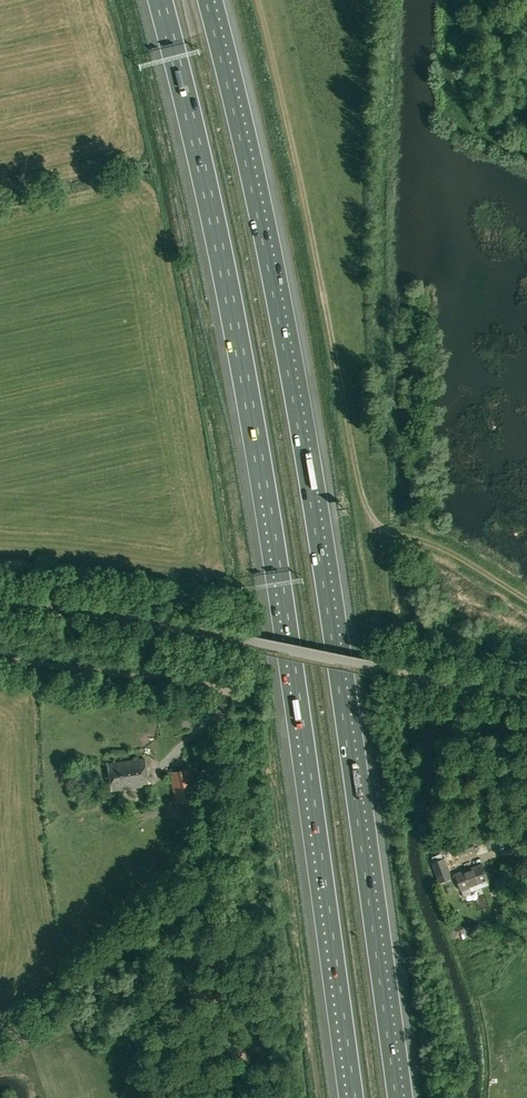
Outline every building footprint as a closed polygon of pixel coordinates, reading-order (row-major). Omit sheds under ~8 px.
[(163,723),(171,724),(173,708),(166,707),(163,723)] [(145,758),(108,764),(112,791),(149,785),(145,758)] [(198,799),(193,769),(169,773),(174,803),(198,799)] [(444,844),(447,850),(454,848),(451,841),(444,844)] [(459,856),(466,854),(463,845),(456,848),(459,856)] [(451,878),(444,858),(433,862),(440,881),(451,878)] [(488,884),(486,880),(488,880),(482,864),(455,874),(460,890),(469,887),(471,890),(488,884)] [(462,920),(456,922),(459,931),(465,928),(468,927),(465,919),(462,920)]
